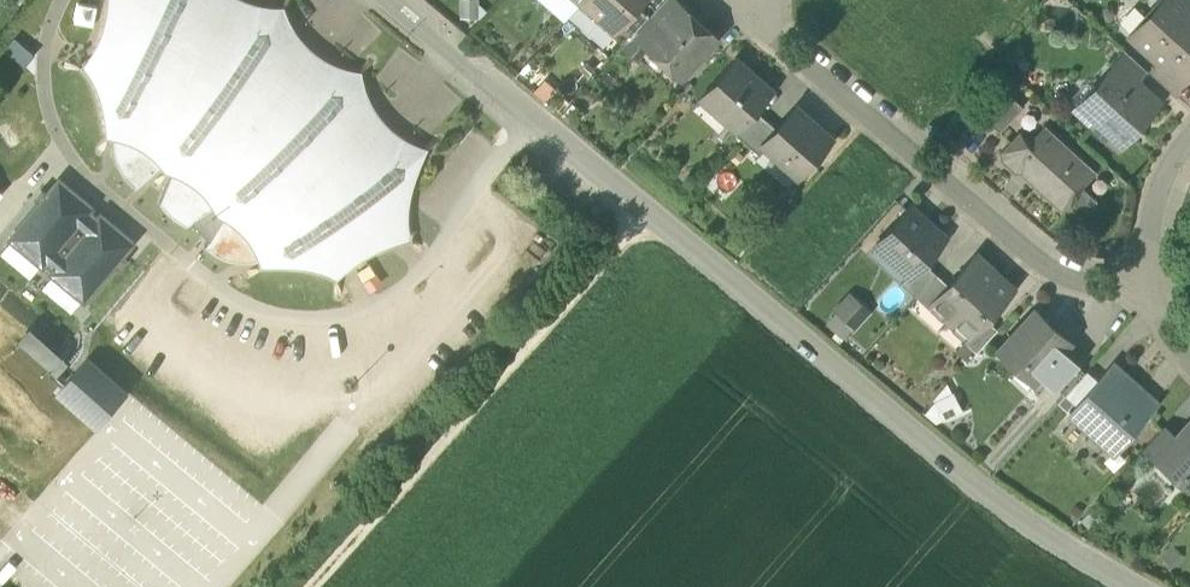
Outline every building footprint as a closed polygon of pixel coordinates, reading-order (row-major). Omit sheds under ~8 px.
[(238,4),(231,0),(109,0),(108,6),(106,20),(103,32),(100,41),(96,50),(97,50),(82,71),(87,78),(92,87),(94,93),(96,99),(98,103),(102,121),(104,136),(114,140),(163,168),(173,175),(215,210),(215,211),(224,220),(261,263),(266,271),(306,273),(316,275),(323,277),(334,282),(352,265),(353,265),(364,257),(374,252),(387,247),(387,246),(407,242),(404,227),(403,210),(406,192),(411,173),(415,163),(420,152),(399,142),(381,127),(368,108),(359,87),(348,75),(327,67),(310,56),(295,40),(284,22),(270,12),(260,11),(248,8),(238,4)] [(583,3),(615,32),(637,8),(644,0),(586,0),(583,3)] [(635,36),(682,78),(716,39),(672,0),(666,0),(649,19),(635,36)] [(1185,1),(1184,2),(1182,0),(1165,0),(1132,37),(1160,63),(1161,62),(1181,80),(1182,79),(1189,70),(1189,6),(1185,1)] [(637,8),(615,32),(628,43),(635,36),(649,19),(637,8)] [(1147,70),(1125,50),(1113,63),(1118,68),(1120,66),(1137,81),(1147,70)] [(768,91),(735,61),(707,93),(722,107),(717,112),(736,129),(737,130),(755,111),(769,94),(769,92),(768,91)] [(1181,80),(1161,62),(1160,63),(1151,74),(1174,95),(1185,83),(1182,79),(1181,80)] [(1118,68),(1084,106),(1083,106),(1082,107),(1096,119),(1091,124),(1094,127),(1096,126),(1117,144),(1117,143),(1117,142),(1136,121),(1142,122),(1146,116),(1145,110),(1155,100),(1156,100),(1157,99),(1137,81),(1120,66),(1118,68)] [(1007,92),(984,118),(1000,132),(1023,106),(1007,92)] [(755,111),(737,130),(736,129),(732,133),(745,144),(766,121),(755,111)] [(799,111),(786,125),(784,123),(777,131),(763,146),(767,150),(784,165),(790,159),(804,171),(831,140),(799,111)] [(766,121),(745,144),(760,158),(767,150),(763,146),(777,131),(766,121)] [(1096,170),(1045,124),(1030,141),(1020,131),(1000,152),(1001,158),(1015,171),(1021,171),(1024,168),(1050,191),(1047,194),(1062,208),(1068,207),(1076,198),(1077,192),(1096,170)] [(163,168),(114,140),(112,145),(113,159),(118,172),(126,184),(136,193),(159,173),(163,168)] [(173,175),(169,182),(159,207),(166,215),(172,221),(177,225),(187,230),(210,216),(215,211),(215,210),(173,175)] [(10,244),(44,271),(92,211),(58,184),(10,244)] [(9,195),(0,185),(0,203),(9,195)] [(1088,186),(1080,200),(1095,209),(1103,195),(1088,186)] [(923,224),(907,210),(876,246),(910,276),(911,277),(923,263),(945,239),(926,221),(923,224)] [(135,245),(101,218),(52,278),(86,305),(135,245)] [(261,263),(224,220),(220,225),(204,250),(211,256),(220,261),(225,263),(231,265),(238,266),(246,267),(255,266),(261,263)] [(949,285),(933,303),(934,304),(952,320),(993,273),(975,256),(949,285)] [(923,263),(911,277),(910,276),(902,285),(917,298),(938,275),(923,263)] [(993,273),(952,320),(969,336),(970,337),(987,318),(1012,290),(993,273)] [(938,275),(917,298),(929,309),(934,304),(933,303),(949,285),(938,275)] [(850,341),(878,309),(858,291),(830,323),(850,341)] [(1070,341),(1035,309),(999,349),(1019,366),(1024,361),(1029,360),(1042,372),(1062,350),(1070,341)] [(987,318),(970,337),(969,336),(964,341),(977,352),(998,328),(987,318)] [(58,381),(76,364),(40,328),(23,344),(58,381)] [(1086,371),(1062,350),(1042,372),(1041,373),(1065,394),(1086,371)] [(124,393),(89,361),(60,393),(95,424),(124,393)] [(1155,404),(1112,365),(1070,413),(1112,450),(1155,404)] [(962,395),(932,409),(941,427),(970,413),(962,395)] [(1160,455),(1162,457),(1158,462),(1189,491),(1189,422),(1176,437),(1160,455)] [(1163,426),(1143,449),(1158,462),(1162,457),(1160,455),(1176,437),(1163,426)] [(10,534),(0,527),(0,548),(10,534)]
